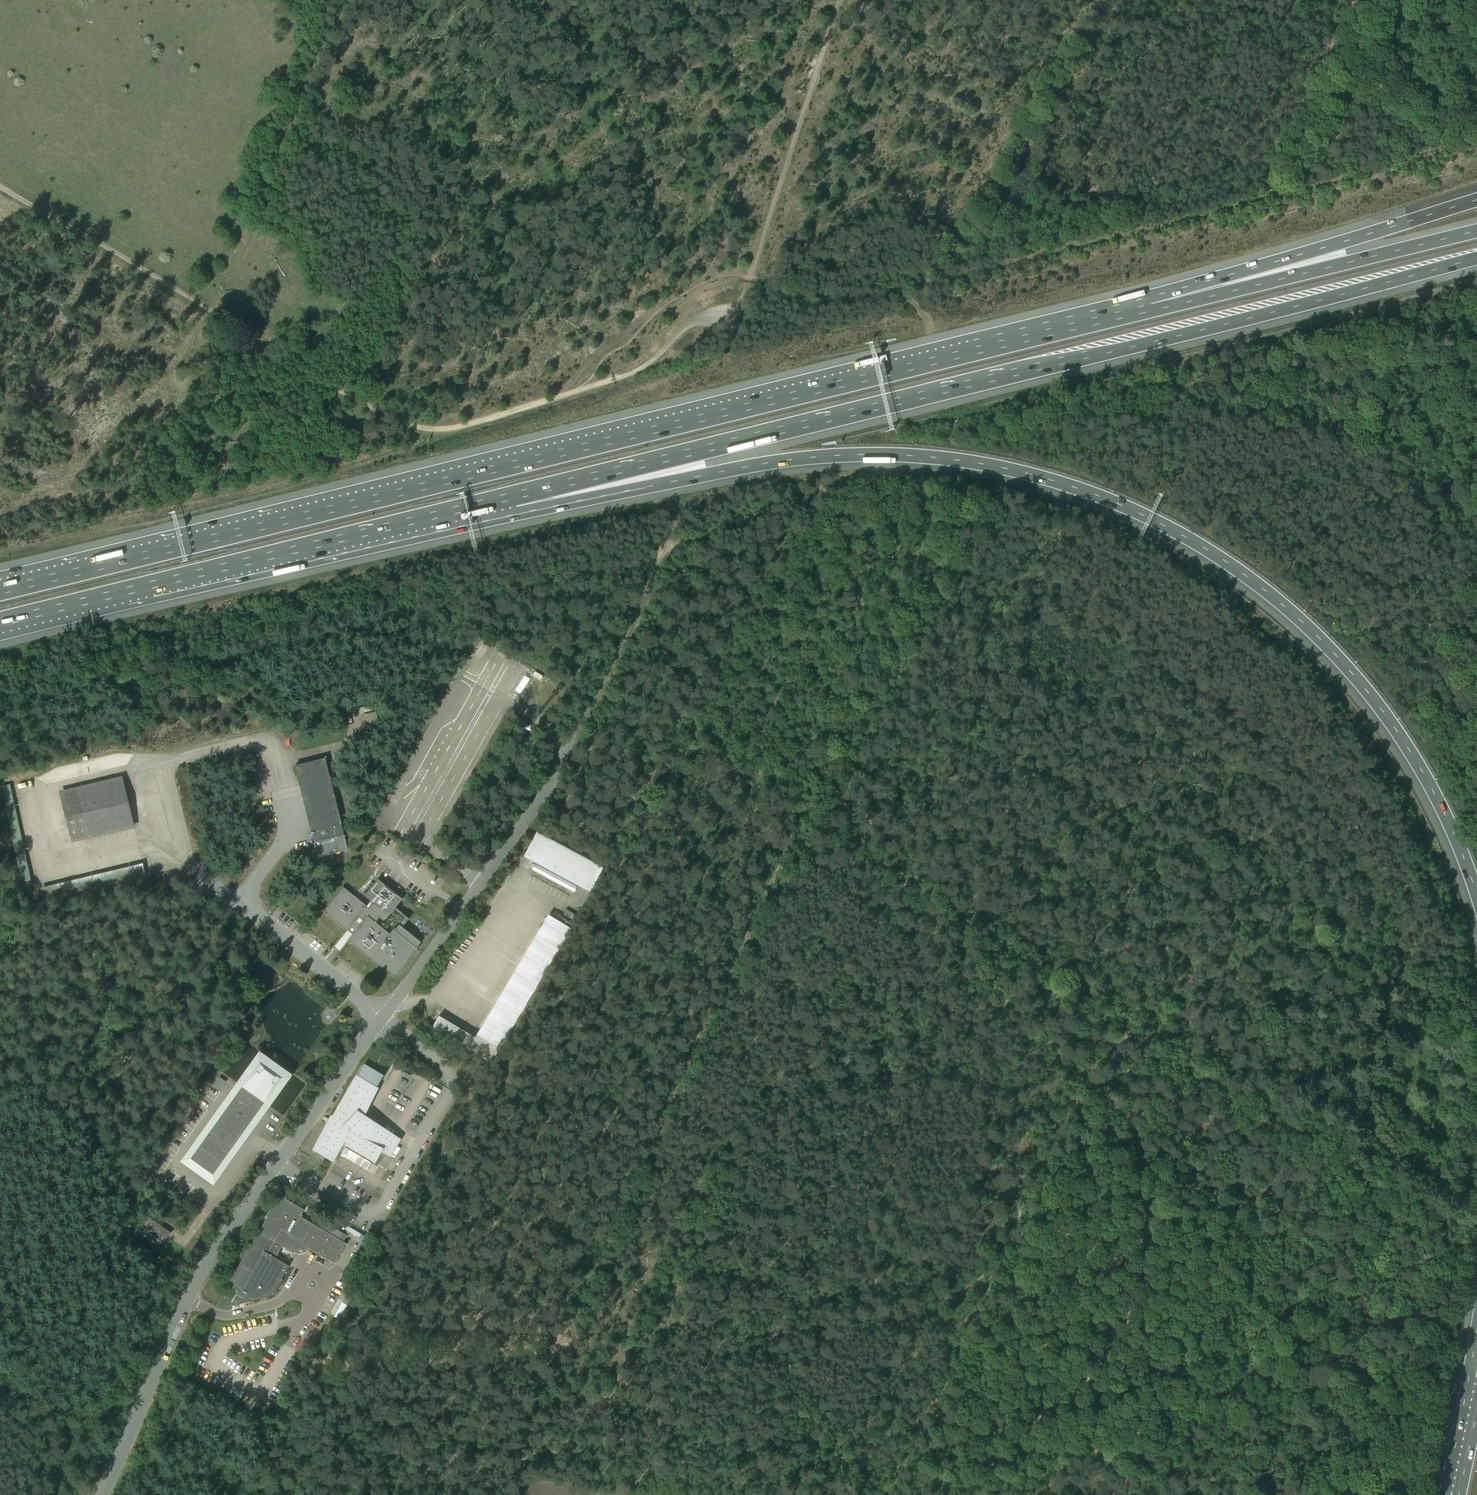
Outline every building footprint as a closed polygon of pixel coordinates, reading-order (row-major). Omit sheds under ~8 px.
[(541,668),(552,672),(554,667),(543,663),(541,668)] [(540,670),(536,676),(548,682),(552,675),(540,670)] [(515,738),(524,743),(527,738),(518,733),(515,738)] [(295,766),(317,857),(347,849),(334,797),(340,796),(330,757),(326,758),(295,766)] [(134,829),(122,777),(58,791),(69,843),(134,829)] [(369,808),(365,816),(374,821),(378,813),(369,808)] [(528,855),(539,861),(537,864),(535,863),(531,870),(573,893),(578,886),(576,884),(577,881),(588,887),(603,867),(536,831),(528,855)] [(364,895),(373,902),(368,908),(354,896),(343,887),(323,911),(347,930),(353,934),(348,940),(371,958),(375,961),(394,977),(416,950),(418,947),(417,946),(421,942),(414,936),(412,934),(406,929),(402,927),(409,918),(398,910),(395,907),(402,899),(378,879),(377,880),(374,884),(364,895)] [(576,915),(574,914),(566,909),(563,914),(572,920),(576,915)] [(571,929),(545,914),(466,1052),(492,1066),(571,929)] [(190,1155),(216,1174),(285,1078),(258,1059),(190,1155)] [(399,1138),(363,1114),(381,1079),(361,1067),(349,1089),(314,1150),(333,1160),(343,1143),(375,1162),(381,1151),(390,1155),(399,1138)] [(219,1077),(212,1087),(219,1091),(226,1081),(219,1077)] [(279,1195),(229,1285),(239,1291),(253,1299),(273,1292),(289,1266),(275,1258),(282,1246),(294,1253),(294,1252),(297,1247),(304,1246),(308,1248),(334,1264),(346,1243),(344,1242),(347,1236),(326,1223),(322,1229),(300,1216),(304,1209),(279,1195)] [(144,1224),(165,1240),(171,1232),(149,1217),(144,1224)]
